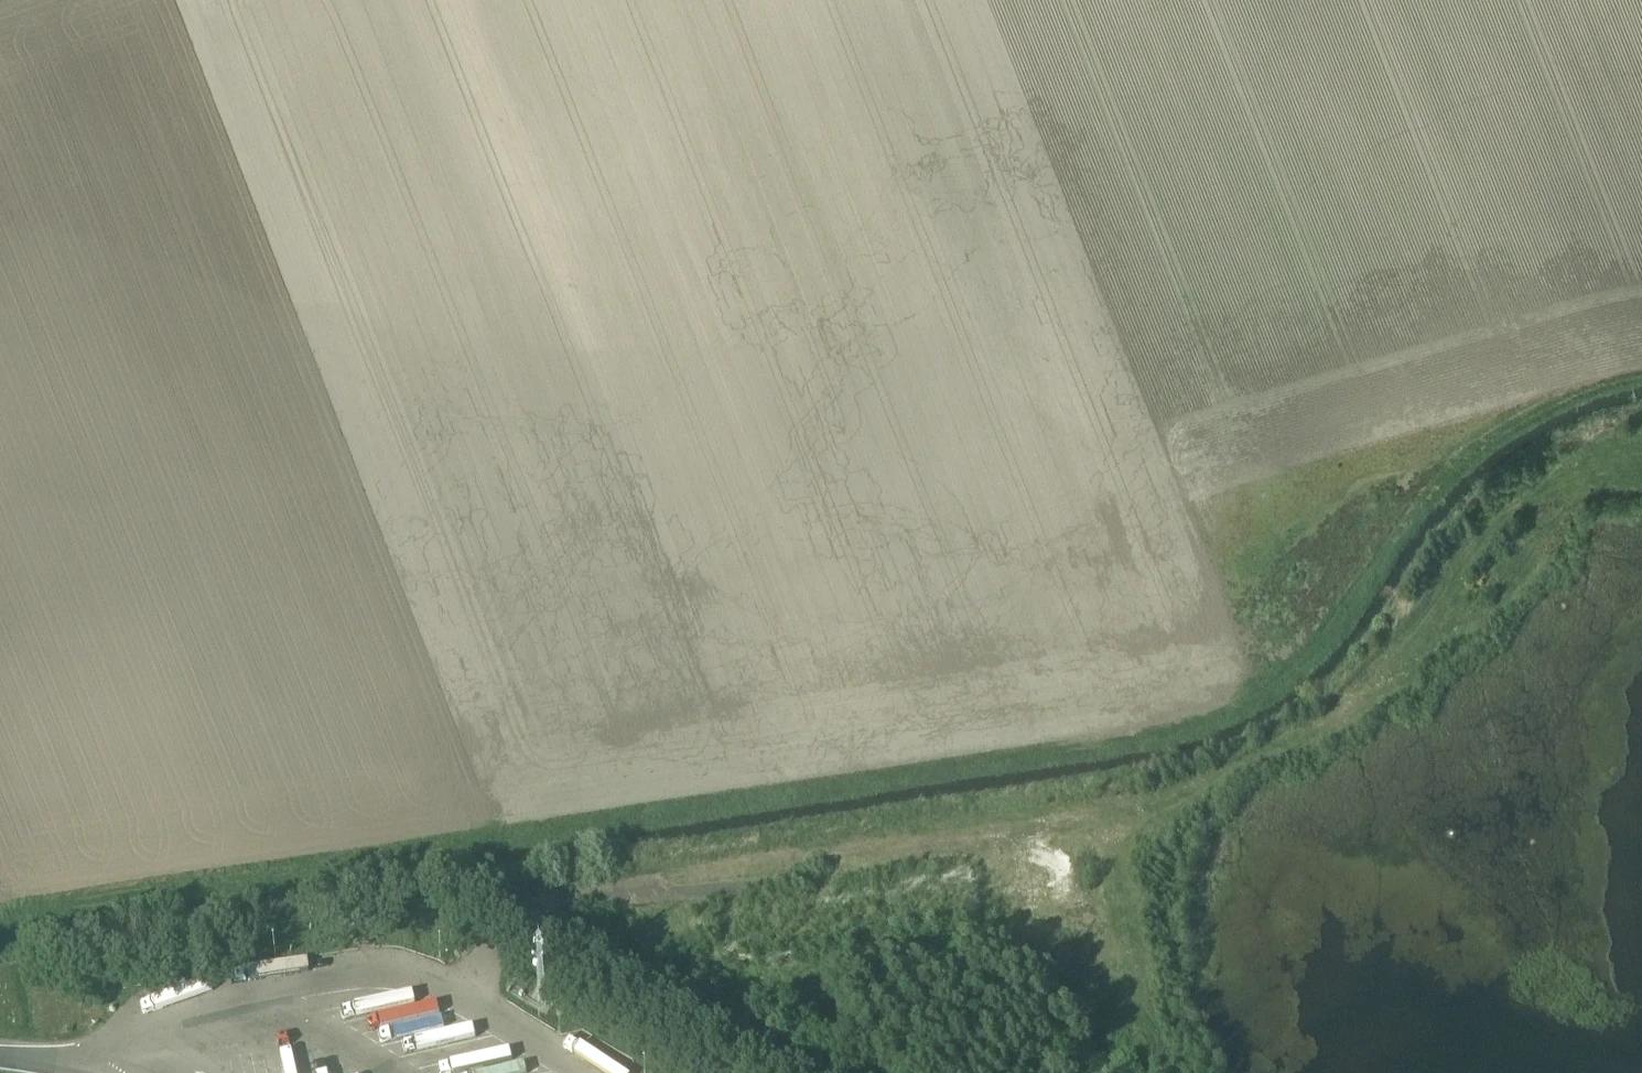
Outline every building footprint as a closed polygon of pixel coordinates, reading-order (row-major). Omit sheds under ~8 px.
[(447,1014),(445,1002),(388,1013),(386,1002),(362,1006),(366,1029),(447,1014)] [(477,1028),(407,1038),(409,1051),(479,1041),(477,1028)]
